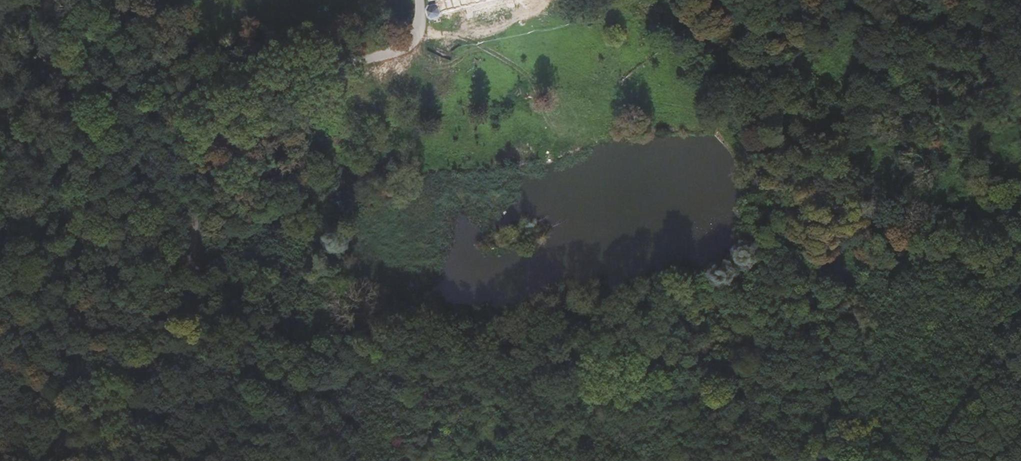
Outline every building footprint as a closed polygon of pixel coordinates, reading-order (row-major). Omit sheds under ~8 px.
[(440,1),(432,3),(429,8),(431,15),(435,17),(442,15),(445,11),(487,0),(440,0),(440,1)]
